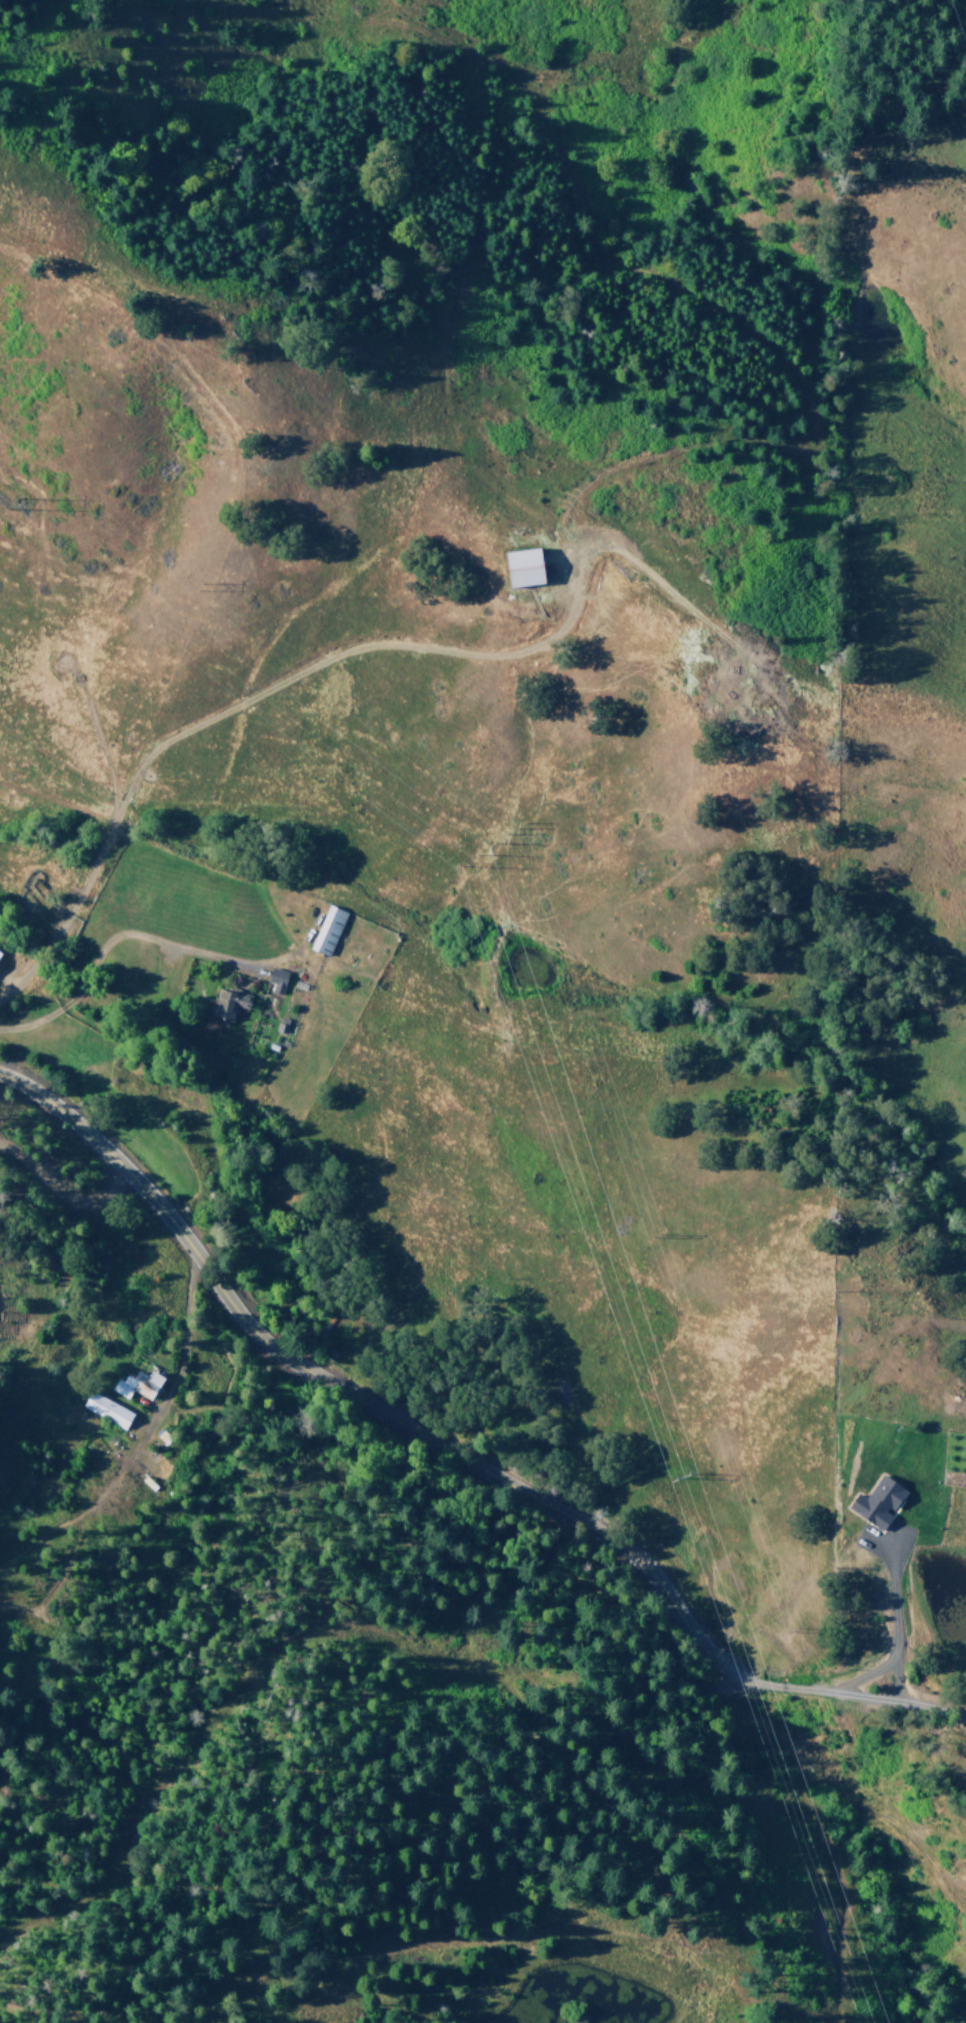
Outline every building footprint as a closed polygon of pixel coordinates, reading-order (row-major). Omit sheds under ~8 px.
[(504,553),(508,588),(548,583),(543,547),(504,553)] [(312,950),(332,957),(346,911),(326,905),(312,950)] [(269,982),(275,984),(273,992),(283,994),(289,972),(273,968),(269,982)] [(249,1011),(253,996),(220,987),(212,1016),(233,1022),(237,1007),(249,1011)] [(127,1400),(132,1391),(151,1401),(164,1377),(153,1371),(149,1377),(137,1370),(133,1378),(123,1373),(112,1391),(127,1400)] [(125,1430),(134,1414),(91,1390),(82,1407),(125,1430)] [(886,1529),(908,1488),(881,1474),(868,1498),(858,1493),(849,1510),(886,1529)]
